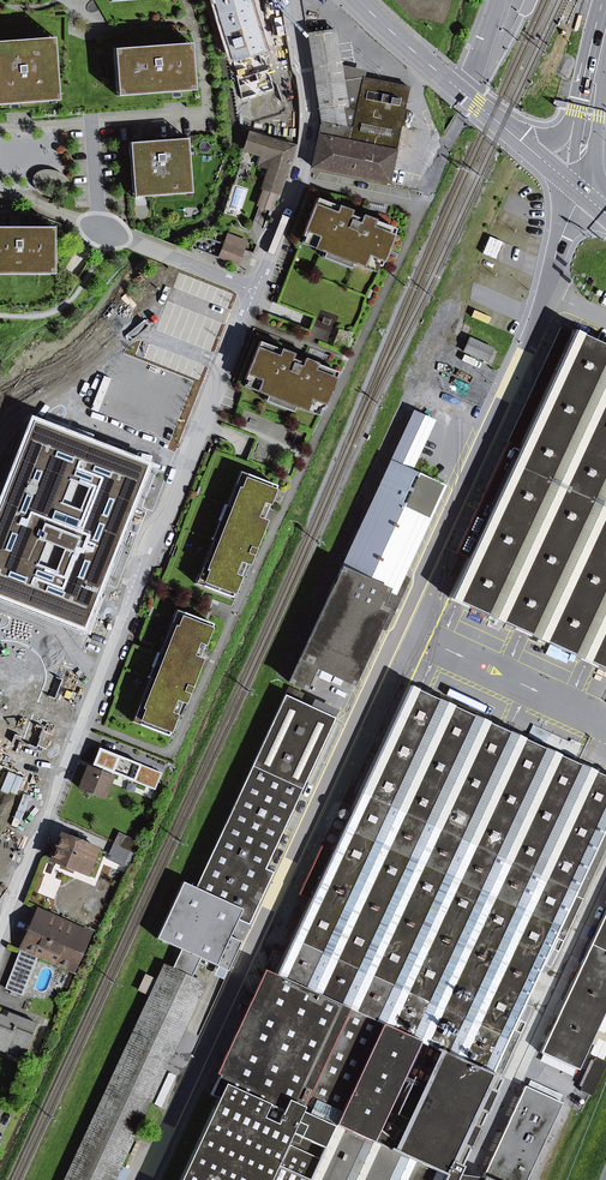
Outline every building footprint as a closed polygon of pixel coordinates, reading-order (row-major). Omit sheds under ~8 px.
[(232,59),(237,57),(239,63),(242,71),(244,90),(249,89),(252,118),(272,116),(271,103),(293,101),(290,74),(262,77),(261,66),(266,65),(262,48),(251,12),(257,10),(253,0),(214,0),(232,59)] [(262,48),(268,46),(257,10),(251,12),(262,48)] [(319,110),(346,106),(343,80),(340,65),(335,30),(307,34),(319,110)] [(59,100),(54,37),(45,38),(46,50),(52,49),(55,92),(42,92),(43,99),(5,101),(5,95),(0,96),(0,104),(59,100)] [(5,101),(43,99),(42,92),(55,92),(52,49),(46,50),(45,38),(0,41),(0,96),(5,95),(5,101)] [(117,96),(194,90),(191,43),(188,43),(191,77),(178,78),(179,88),(137,91),(137,85),(119,86),(117,63),(126,62),(125,48),(113,48),(117,96)] [(119,86),(137,85),(137,91),(179,88),(178,78),(191,77),(188,43),(125,48),(126,62),(117,63),(119,86)] [(346,64),(356,63),(355,52),(345,53),(346,64)] [(363,77),(364,77),(365,70),(340,65),(343,80),(363,77)] [(364,77),(363,77),(343,80),(346,106),(319,110),(321,121),(312,167),(389,182),(409,87),(364,77)] [(262,188),(265,189),(259,206),(271,210),(287,163),(289,164),(290,162),(288,161),(289,158),(285,156),(288,146),(264,138),(249,133),(244,149),(261,155),(272,158),(268,168),(262,188)] [(187,138),(129,142),(133,197),(179,194),(178,185),(188,184),(187,181),(190,180),(187,138)] [(258,165),(268,168),(272,158),(261,155),(258,165)] [(52,197),(58,198),(65,196),(70,191),(71,186),(68,180),(65,176),(60,173),(51,170),(42,170),(38,172),(33,177),(32,181),(35,188),(39,191),(44,195),(52,197)] [(191,193),(191,189),(190,180),(187,181),(188,184),(178,185),(179,194),(191,193)] [(386,252),(395,229),(362,216),(360,219),(348,214),(350,211),(317,198),(302,236),(304,237),(324,244),(321,251),(325,252),(352,263),(355,264),(358,258),(377,265),(380,266),(386,252)] [(20,210),(14,210),(0,210),(0,218),(10,218),(10,227),(14,227),(20,227),(20,210)] [(51,227),(20,227),(14,227),(10,227),(0,227),(0,271),(39,271),(39,261),(51,261),(51,227)] [(54,274),(54,227),(51,227),(51,261),(39,261),(39,271),(0,271),(0,274),(54,274)] [(228,235),(225,243),(242,250),(246,242),(228,235)] [(321,251),(324,244),(304,237),(302,243),(321,251)] [(219,256),(237,263),(242,250),(225,243),(219,256)] [(350,268),(352,263),(325,252),(322,258),(350,268)] [(375,272),(377,265),(358,258),(355,264),(375,272)] [(469,559),(467,557),(448,597),(605,670),(605,346),(572,330),(571,332),(560,327),(506,445),(519,451),(469,559)] [(469,338),(464,351),(487,362),(493,349),(469,338)] [(322,410),(337,372),(304,359),(303,363),(291,358),(292,354),(259,341),(244,379),(247,380),(266,388),(264,394),(267,395),(295,406),(298,408),(300,401),(320,409),(322,410)] [(264,394),(266,388),(247,380),(244,387),(264,394)] [(292,412),(295,406),(267,395),(265,401),(292,412)] [(317,415),(320,409),(300,401),(298,408),(317,415)] [(29,405),(0,490),(0,602),(80,637),(157,450),(29,405)] [(357,678),(355,677),(378,627),(401,576),(443,487),(417,475),(413,473),(409,471),(415,459),(432,421),(413,412),(289,682),(304,689),(310,675),(314,667),(321,670),(334,676),(338,678),(343,680),(352,684),(353,682),(355,683),(357,678)] [(456,553),(467,557),(469,559),(519,451),(506,445),(456,553)] [(417,475),(423,462),(415,459),(409,471),(413,473),(417,475)] [(246,474),(238,471),(225,504),(231,507),(238,487),(241,488),(246,474)] [(233,574),(262,501),(268,504),(276,485),(246,474),(241,488),(238,487),(231,507),(225,504),(219,520),(225,523),(206,571),(208,572),(202,586),(231,598),(240,577),(233,574)] [(248,546),(249,547),(257,528),(261,530),(265,522),(262,520),(264,514),(268,504),(262,501),(233,574),(240,577),(245,563),(248,564),(251,555),(246,553),(248,546)] [(208,572),(206,571),(225,523),(219,520),(211,539),(212,540),(195,583),(202,586),(208,572)] [(246,553),(251,555),(261,530),(257,528),(249,547),(248,546),(246,553)] [(378,627),(384,630),(408,579),(401,576),(378,627)] [(183,612),(175,609),(157,653),(163,655),(175,626),(177,627),(183,612)] [(169,713),(197,642),(204,645),(212,624),(183,612),(177,627),(175,626),(163,655),(157,653),(152,667),(158,669),(142,709),(144,710),(139,724),(168,736),(176,715),(169,713)] [(185,685),(186,685),(193,667),(198,669),(201,660),(198,659),(200,655),(204,645),(197,642),(169,713),(176,715),(182,701),(184,702),(188,693),(182,691),(185,685)] [(144,710),(142,709),(158,669),(152,667),(148,678),(149,678),(149,679),(132,722),(139,724),(144,710)] [(182,691),(188,693),(198,669),(193,667),(186,685),(185,685),(182,691)] [(310,675),(317,678),(321,670),(314,667),(310,675)] [(340,685),(343,680),(338,678),(334,676),(332,682),(340,685)] [(304,693),(289,686),(195,888),(182,882),(156,938),(181,950),(172,969),(163,965),(156,980),(145,975),(138,991),(149,996),(64,1179),(114,1179),(120,1166),(184,1029),(204,984),(191,978),(200,958),(228,971),(241,942),(229,936),(237,919),(241,912),(244,913),(264,869),(334,718),(300,702),(304,693)] [(219,1075),(210,1095),(217,1098),(323,1148),(309,1179),(455,1179),(457,1175),(470,1147),(458,1142),(483,1088),(493,1093),(500,1078),(534,1004),(528,991),(536,974),(549,971),(605,848),(605,777),(408,686),(373,761),(331,851),(320,846),(308,873),(296,899),(307,904),(274,975),(263,969),(221,1062),(215,1074),(219,1075)] [(108,783),(144,797),(152,779),(105,761),(100,773),(89,768),(81,788),(102,797),(108,783)] [(156,776),(162,779),(165,773),(158,771),(156,776)] [(134,854),(139,842),(119,832),(113,844),(134,854)] [(52,859),(86,873),(96,848),(85,844),(84,846),(61,837),(57,848),(55,848),(51,849),(49,854),(52,859)] [(108,854),(129,864),(134,854),(113,844),(108,854)] [(129,864),(108,854),(106,858),(127,868),(129,864)] [(237,919),(251,926),(275,874),(264,869),(244,913),(241,912),(237,919)] [(577,1070),(605,1007),(605,909),(540,1052),(577,1070)] [(70,933),(72,927),(41,914),(38,919),(70,933)] [(24,938),(29,940),(38,919),(33,917),(24,938)] [(24,938),(19,949),(21,950),(37,957),(68,971),(68,970),(73,972),(77,962),(72,960),(82,938),(84,933),(72,927),(70,933),(38,919),(29,940),(24,938)] [(72,960),(77,962),(87,940),(82,938),(72,960)] [(6,989),(23,995),(37,957),(21,950),(6,989)] [(20,1022),(22,1018),(8,1013),(6,1017),(20,1022)] [(36,1023),(22,1018),(20,1022),(6,1017),(0,1014),(0,1049),(21,1057),(20,1059),(23,1060),(36,1023)] [(21,1057),(0,1049),(0,1051),(5,1053),(9,1059),(19,1063),(20,1059),(21,1057)] [(596,1058),(580,1091),(591,1096),(605,1064),(605,1062),(596,1058)] [(458,1142),(470,1147),(501,1079),(500,1078),(493,1093),(483,1088),(458,1142)] [(562,1103),(543,1095),(524,1086),(482,1176),(483,1178),(482,1179),(526,1179),(562,1103)] [(217,1098),(180,1179),(309,1179),(323,1148),(217,1098)] [(130,1170),(120,1166),(114,1179),(125,1179),(130,1170)]
